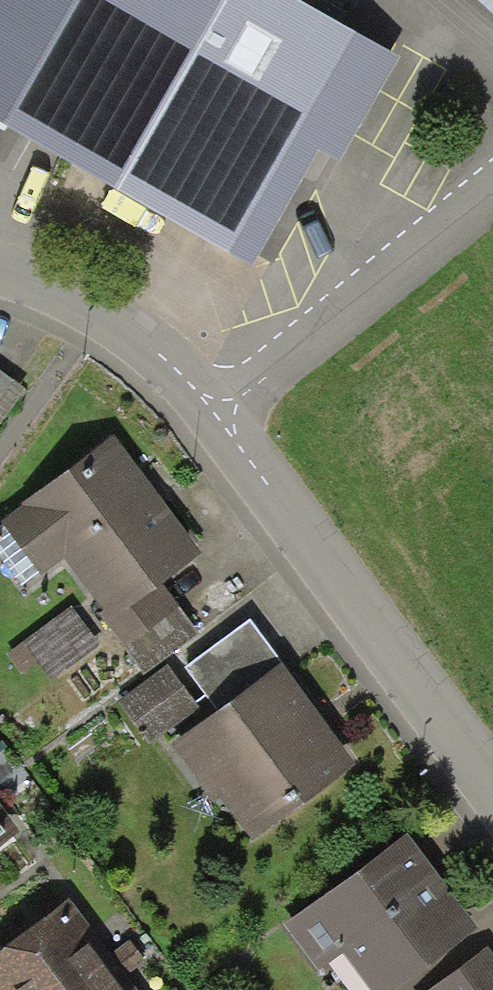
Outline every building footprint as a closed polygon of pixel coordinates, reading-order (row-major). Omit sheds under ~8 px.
[(253,267),(321,149),(339,161),(401,56),(302,0),(0,0),(0,119),(253,267)] [(492,13),(492,0),(479,0),(492,13)] [(0,370),(0,398),(13,379),(0,370)] [(13,379),(0,398),(0,423),(25,388),(13,379)] [(147,480),(114,436),(0,520),(5,526),(38,571),(41,575),(65,557),(105,611),(101,614),(108,625),(163,585),(203,555),(147,480)] [(38,571),(5,526),(0,530),(0,557),(20,584),(38,571)] [(200,635),(163,585),(108,625),(145,675),(200,635)] [(100,644),(72,606),(7,654),(24,675),(40,663),(53,680),(100,644)] [(218,710),(281,662),(250,621),(186,667),(218,710)] [(321,716),(281,662),(218,710),(170,746),(213,803),(220,798),(253,842),(357,764),(321,716)] [(199,708),(168,665),(121,699),(151,742),(199,708)] [(21,830),(0,803),(0,846),(21,830)] [(479,927),(408,831),(285,920),(318,967),(344,951),(372,989),(396,989),(479,927)] [(121,967),(112,956),(96,935),(69,900),(0,952),(0,989),(90,989),(121,967)] [(129,942),(112,956),(121,967),(128,977),(145,963),(129,942)] [(487,948),(430,989),(492,989),(492,956),(487,948)] [(90,989),(138,989),(136,987),(128,977),(121,967),(90,989)]
